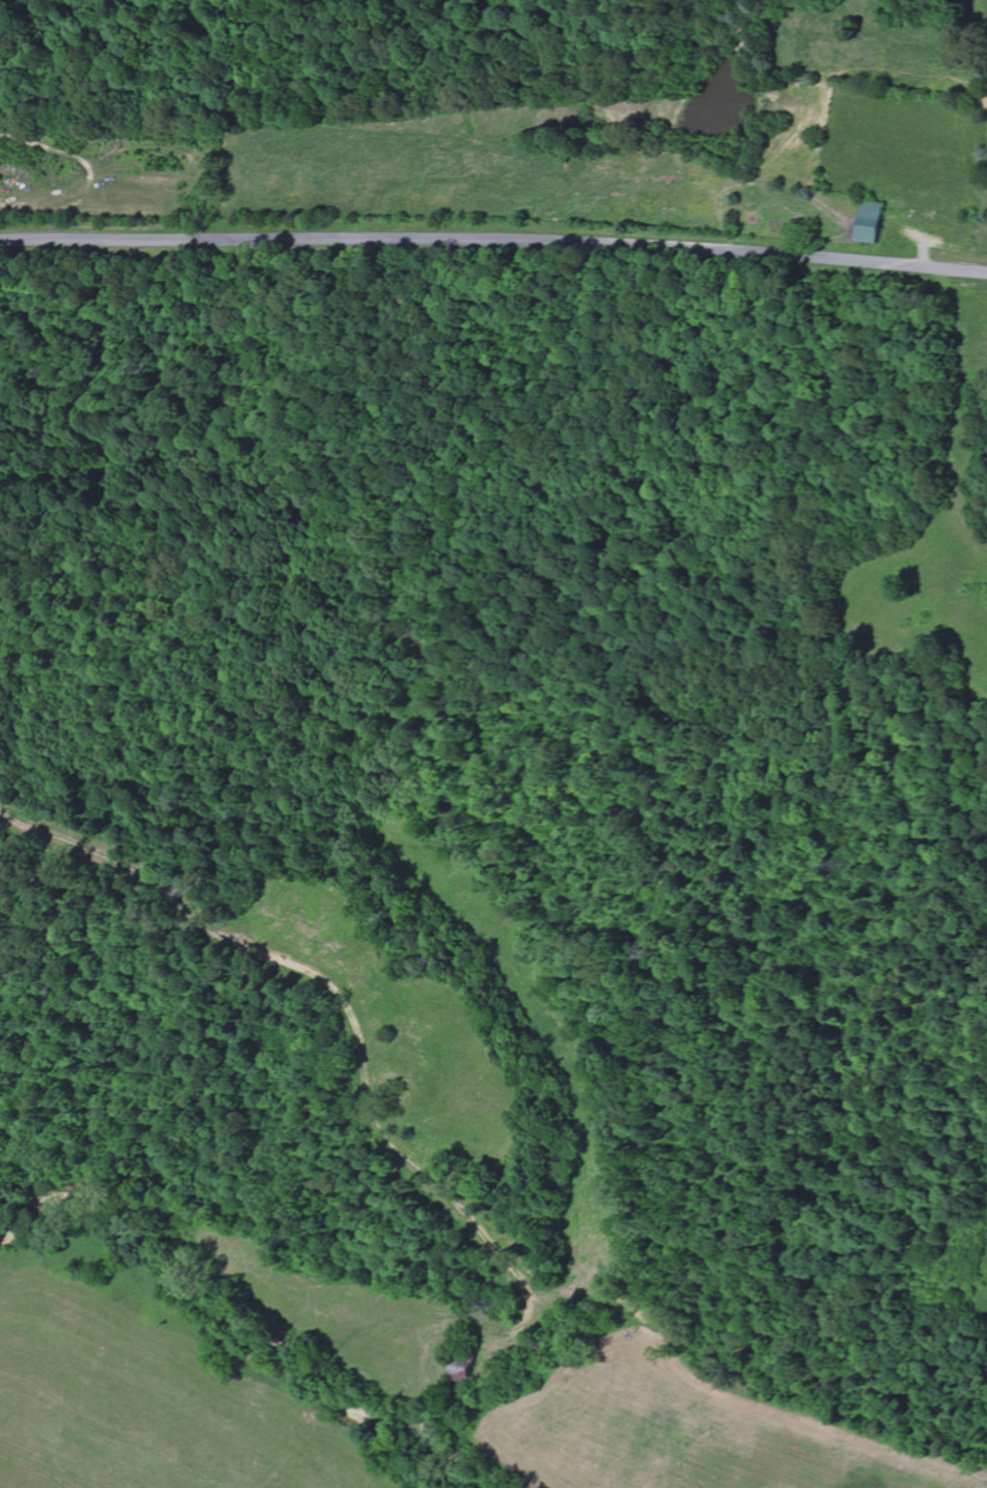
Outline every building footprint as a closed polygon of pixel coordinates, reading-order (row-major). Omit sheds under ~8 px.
[(883,243),(884,203),(862,202),(861,243),(883,243)]
